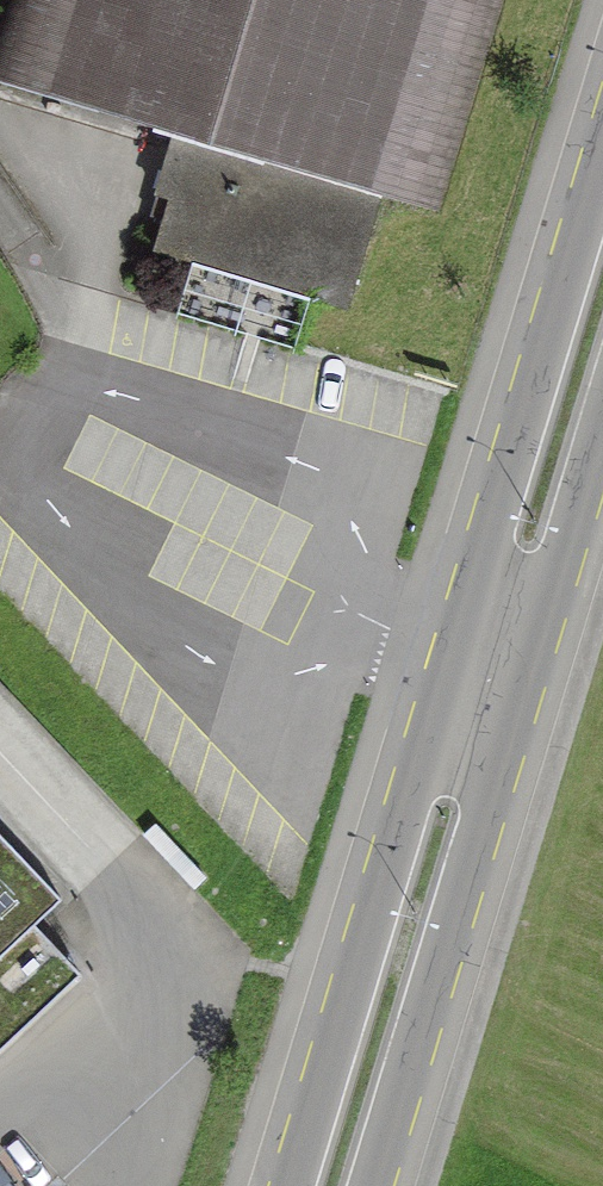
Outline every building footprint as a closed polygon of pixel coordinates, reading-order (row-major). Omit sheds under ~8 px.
[(381,195),(440,212),(504,0),(0,0),(0,79),(171,131),(154,187),(169,191),(154,240),(349,299),(381,195)] [(69,891),(0,820),(0,963),(69,891)]
